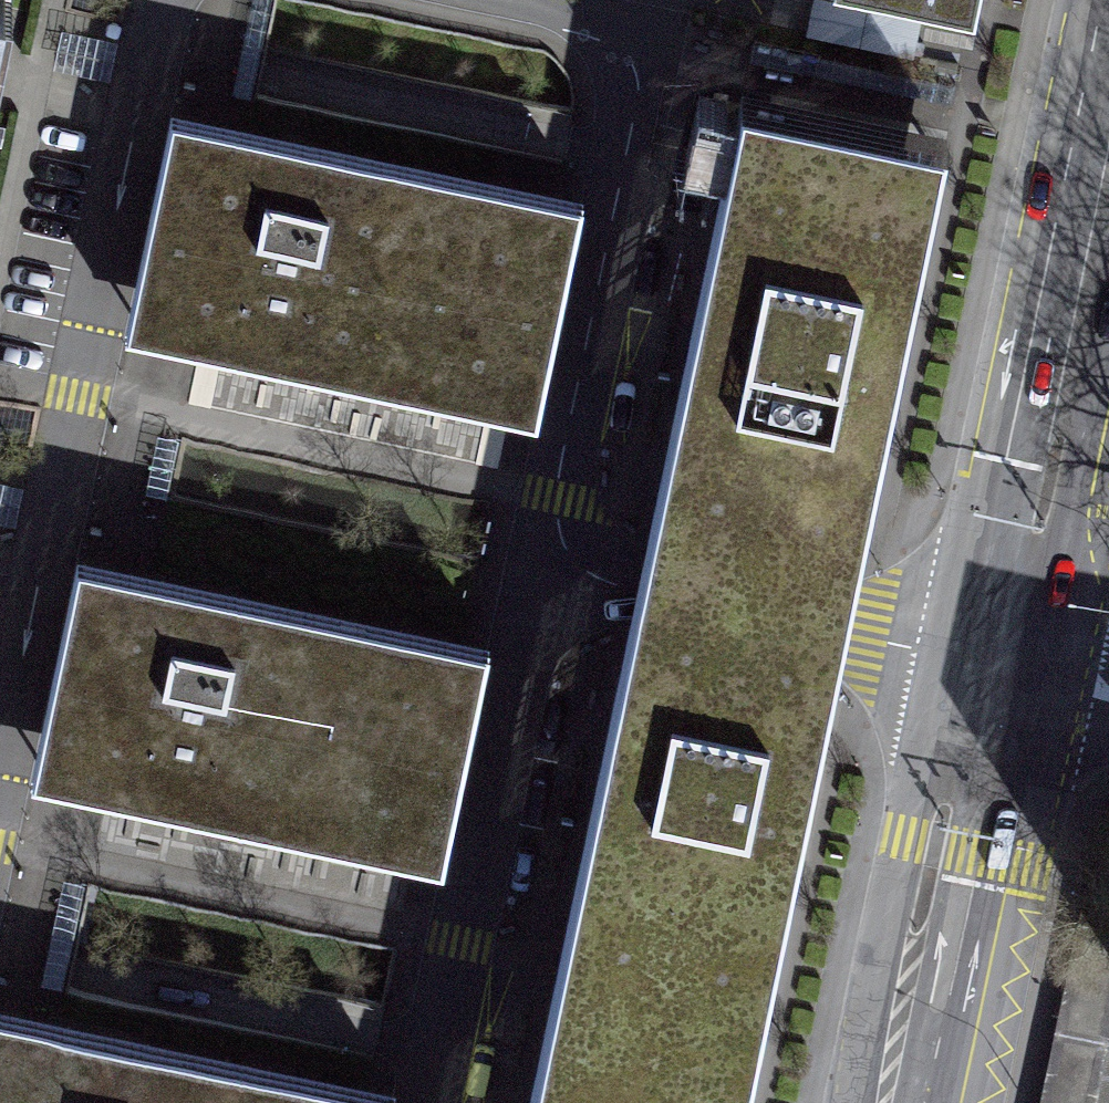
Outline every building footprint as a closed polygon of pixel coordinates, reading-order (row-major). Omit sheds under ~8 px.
[(759,106),(650,602),(836,642),(945,146),(759,106)] [(578,206),(186,122),(140,337),(531,421),(578,206)] [(482,645),(88,559),(39,780),(433,866),(482,645)] [(755,1013),(836,642),(650,602),(569,972),(755,1013)] [(1075,981),(1108,988),(1108,863),(1101,861),(1075,981)] [(569,972),(537,1102),(736,1102),(755,1013),(569,972)] [(1075,981),(1048,1102),(1100,1102),(1108,1062),(1108,988),(1075,981)] [(0,1016),(0,1102),(374,1102),(375,1098),(0,1016)]
